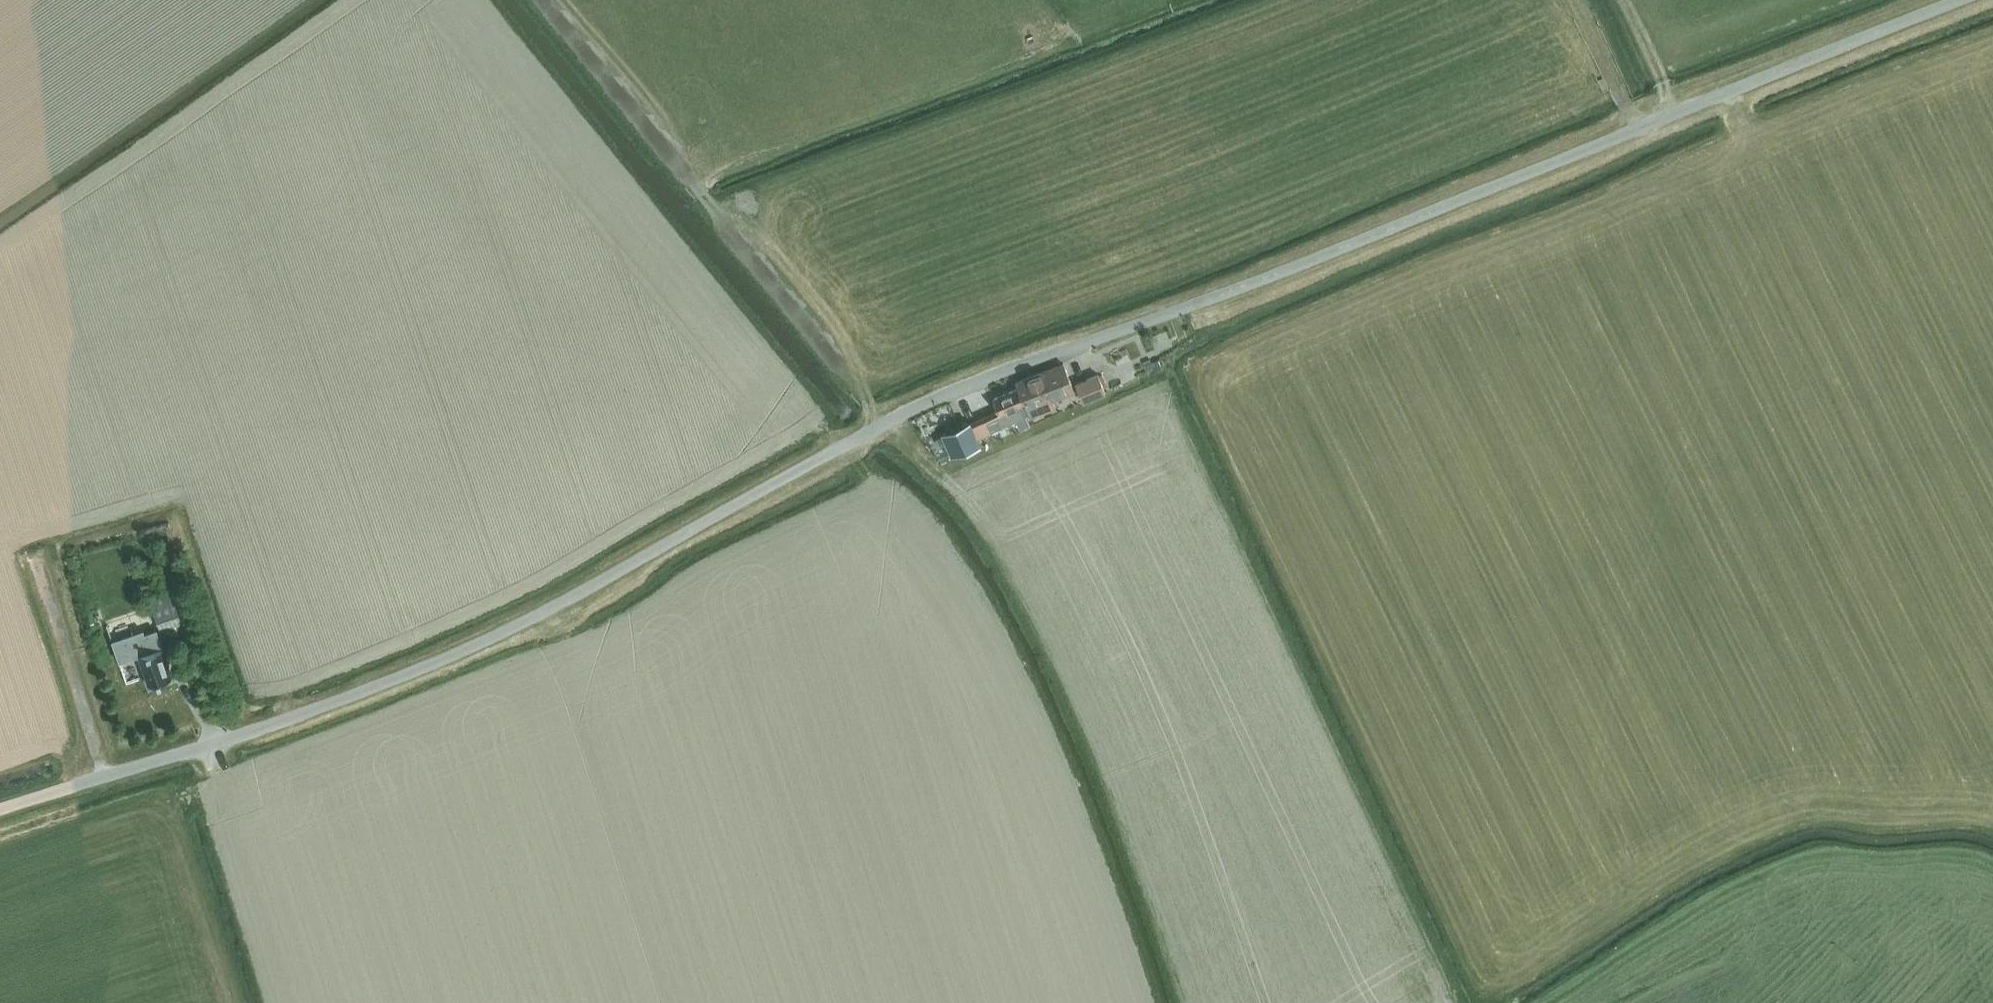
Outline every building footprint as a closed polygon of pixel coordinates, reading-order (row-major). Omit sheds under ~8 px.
[(1016,383),(1018,388),(1028,408),(1053,399),(1069,393),(1056,366),(1031,376),(1016,383)] [(1106,392),(1098,374),(1076,383),(1084,401),(1106,392)] [(1030,425),(1025,415),(1030,413),(1028,408),(1018,388),(994,398),(1001,413),(994,417),(990,419),(988,415),(970,424),(969,423),(941,436),(952,457),(981,444),(978,437),(1015,420),(1019,429),(1030,425)] [(161,630),(188,621),(181,603),(189,600),(182,584),(149,596),(161,630)] [(138,654),(149,686),(173,677),(163,648),(157,629),(145,634),(143,630),(112,641),(119,661),(138,654)]
